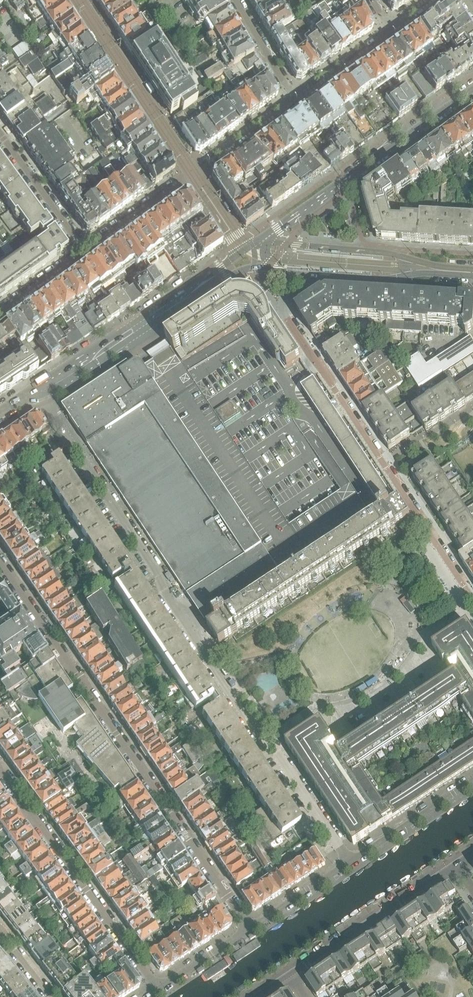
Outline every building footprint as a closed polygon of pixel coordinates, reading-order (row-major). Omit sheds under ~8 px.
[(46,0),(21,0),(13,6),(17,12),(31,3),(35,8),(46,0)] [(65,5),(62,0),(46,0),(35,8),(27,13),(32,20),(40,15),(43,19),(65,5)] [(97,3),(103,12),(122,0),(101,0),(97,3)] [(132,7),(127,0),(122,0),(103,12),(110,22),(132,7)] [(221,0),(182,0),(185,5),(186,5),(190,11),(189,12),(192,18),(193,17),(195,19),(223,2),(221,0)] [(256,11),(275,0),(249,0),(256,11)] [(277,0),(275,0),(256,11),(263,23),(284,11),(277,0)] [(349,17),(346,11),(337,0),(331,0),(330,1),(337,11),(332,15),(335,19),(333,20),(352,44),(363,36),(349,17)] [(360,3),(358,0),(337,0),(346,11),(353,6),(356,6),(360,3)] [(399,0),(385,0),(391,11),(397,11),(403,7),(399,0)] [(204,24),(227,11),(223,2),(195,19),(196,21),(197,21),(199,19),(203,25),(204,24)] [(352,44),(333,20),(335,19),(332,15),(323,4),(317,7),(314,3),(308,6),(311,11),(340,52),(352,44)] [(372,25),(367,16),(360,3),(356,6),(353,6),(356,11),(349,17),(363,36),(372,30),(373,28),(373,27),(372,25)] [(465,19),(456,4),(451,3),(432,16),(442,30),(451,24),(453,27),(465,19)] [(117,32),(152,10),(148,4),(137,12),(133,6),(132,7),(110,22),(117,32)] [(53,30),(72,16),(65,5),(43,19),(35,25),(40,32),(50,25),(53,30)] [(124,44),(147,29),(144,24),(156,16),(152,10),(117,32),(124,44)] [(280,30),(294,22),(286,10),(284,11),(263,23),(270,36),(280,30)] [(210,36),(234,23),(227,11),(204,24),(210,36)] [(340,52),(311,11),(302,16),(307,23),(308,23),(312,29),(310,30),(330,59),(340,52)] [(56,45),(80,27),(72,16),(53,30),(31,44),(34,50),(36,51),(52,39),(56,45)] [(440,37),(437,34),(442,30),(432,16),(418,26),(437,54),(444,49),(443,47),(440,42),(438,38),(440,37)] [(330,59),(310,30),(302,19),(292,26),(297,36),(303,44),(320,67),(330,59)] [(450,43),(471,27),(465,19),(453,27),(440,37),(438,38),(440,42),(446,38),(450,43)] [(212,49),(241,33),(234,23),(210,36),(206,38),(212,49)] [(156,39),(167,32),(163,26),(151,34),(147,29),(124,44),(131,54),(156,39)] [(320,67),(303,44),(299,48),(293,39),(297,36),(292,26),(281,33),(292,52),(308,75),(320,67)] [(442,62),(437,54),(418,26),(399,40),(421,72),(425,69),(431,65),(440,78),(445,86),(455,79),(443,61),(442,62)] [(59,60),(88,40),(80,27),(56,45),(49,50),(48,50),(39,56),(36,51),(34,50),(24,57),(19,61),(18,62),(24,70),(37,60),(38,62),(40,62),(41,61),(42,60),(41,59),(50,53),(54,53),(59,60)] [(472,40),(472,30),(471,27),(450,43),(443,47),(444,49),(448,56),(465,45),(472,40)] [(308,75),(292,52),(281,33),(280,30),(270,36),(296,79),(296,80),(298,81),(300,81),(301,80),(308,75)] [(221,60),(248,45),(241,33),(212,49),(205,54),(189,64),(194,70),(199,67),(208,60),(219,54),(222,58),(221,59),(221,60)] [(195,98),(163,49),(156,39),(131,54),(140,67),(170,115),(179,108),(182,113),(183,113),(192,106),(197,103),(194,99),(195,98)] [(55,82),(97,53),(88,40),(59,60),(47,68),(51,74),(50,74),(55,82)] [(421,72),(399,40),(389,47),(408,74),(411,79),(420,72),(421,72)] [(465,45),(467,49),(459,55),(468,69),(472,66),(472,40),(465,45)] [(27,41),(23,45),(29,54),(34,50),(27,41)] [(185,53),(178,44),(176,45),(175,45),(173,47),(178,53),(180,52),(182,55),(185,53)] [(23,45),(17,48),(24,57),(29,54),(23,45)] [(205,84),(223,74),(229,70),(241,63),(254,56),(248,45),(221,60),(223,64),(205,75),(202,70),(197,74),(205,84)] [(408,74),(389,47),(380,54),(397,79),(398,80),(408,74)] [(17,48),(13,51),(19,61),(24,57),(17,48)] [(5,58),(7,56),(9,54),(6,50),(2,54),(0,52),(0,61),(5,58)] [(86,80),(105,66),(97,53),(55,82),(64,94),(67,92),(68,95),(86,81),(86,80)] [(397,79),(380,54),(370,61),(388,87),(391,85),(389,84),(397,79)] [(468,69),(459,55),(451,60),(450,57),(443,61),(455,79),(461,74),(467,70),(468,69)] [(260,65),(254,56),(241,63),(247,74),(252,70),(260,65)] [(8,63),(5,58),(0,61),(0,68),(8,63)] [(388,87),(370,61),(361,67),(379,94),(388,87)] [(277,95),(260,65),(252,70),(256,78),(252,81),(247,84),(242,77),(247,74),(241,63),(229,70),(242,90),(257,112),(276,99),(277,98),(277,96),(277,95)] [(445,86),(440,78),(431,65),(425,69),(428,73),(423,77),(435,93),(445,86)] [(76,106),(89,96),(113,78),(105,66),(86,80),(86,81),(68,95),(76,106)] [(386,103),(381,97),(379,94),(361,67),(339,83),(376,135),(398,120),(397,120),(386,103)] [(257,112),(242,90),(229,70),(223,74),(236,92),(231,96),(248,119),(257,112)] [(421,73),(411,79),(425,100),(426,100),(435,93),(423,77),(421,73)] [(56,109),(48,97),(35,106),(13,76),(6,81),(3,77),(0,79),(0,113),(23,145),(44,128),(48,125),(43,119),(56,109)] [(99,106),(121,90),(113,78),(89,96),(97,108),(99,106)] [(376,135),(339,83),(328,91),(349,122),(352,126),(365,143),(376,135)] [(415,107),(399,84),(392,89),(395,94),(393,95),(406,114),(415,107)] [(107,117),(129,102),(121,90),(99,106),(97,108),(102,115),(104,113),(107,117)] [(349,122),(328,91),(316,100),(332,123),(333,125),(352,152),(365,143),(352,126),(348,128),(347,126),(349,125),(348,123),(349,122)] [(237,126),(221,103),(213,92),(204,99),(210,107),(212,110),(228,133),(237,126)] [(406,114),(393,95),(391,96),(388,92),(381,97),(386,103),(397,120),(406,114)] [(248,119),(231,96),(221,103),(237,126),(248,119)] [(212,110),(209,113),(206,109),(210,107),(204,99),(203,98),(197,103),(192,106),(198,114),(201,117),(218,140),(228,133),(212,110)] [(420,103),(416,98),(412,100),(416,106),(420,103)] [(332,123),(316,100),(303,109),(312,121),(319,132),(321,133),(324,131),(326,132),(328,131),(330,130),(330,129),(332,128),(331,127),(333,125),(332,123)] [(98,141),(136,114),(129,102),(107,117),(94,125),(90,128),(98,141)] [(316,139),(321,135),(321,133),(319,132),(312,121),(303,109),(292,117),(310,144),(330,168),(340,161),(330,147),(328,144),(323,147),(316,139)] [(207,148),(191,124),(183,113),(182,113),(173,119),(194,151),(196,152),(198,153),(201,153),(201,152),(207,148)] [(151,136),(144,125),(136,114),(98,141),(106,152),(111,149),(113,151),(116,148),(119,152),(112,157),(111,155),(106,159),(111,166),(110,167),(118,179),(129,171),(121,158),(151,136)] [(469,116),(460,122),(472,142),(472,122),(469,116)] [(218,140),(201,117),(191,124),(207,148),(218,140)] [(330,168),(310,144),(292,117),(280,125),(297,150),(321,175),(330,168)] [(460,122),(442,135),(456,156),(461,152),(465,157),(469,154),(467,151),(472,146),(472,142),(460,122)] [(321,175),(297,150),(280,125),(268,134),(287,160),(289,162),(311,182),(321,175)] [(340,161),(352,152),(333,125),(331,127),(332,128),(330,129),(331,130),(328,132),(336,143),(330,147),(340,161)] [(68,161),(71,160),(54,136),(56,135),(53,130),(48,133),(44,128),(23,145),(46,176),(51,184),(73,168),(68,161)] [(287,160),(268,134),(253,144),(271,163),(276,167),(287,160)] [(456,156),(442,135),(434,140),(440,149),(448,161),(449,160),(449,161),(456,156)] [(130,169),(159,148),(151,136),(121,158),(129,171),(129,170),(130,169)] [(448,161),(440,149),(434,140),(425,147),(438,167),(439,167),(440,167),(448,161)] [(259,172),(271,163),(253,144),(230,161),(245,182),(254,175),(259,182),(264,179),(259,172)] [(438,167),(425,147),(417,153),(430,173),(438,167)] [(144,176),(167,160),(159,148),(130,169),(135,176),(141,171),(144,176)] [(85,174),(94,168),(99,164),(105,160),(97,150),(78,164),(79,164),(73,168),(51,184),(58,194),(70,185),(79,199),(91,191),(82,176),(85,174)] [(431,175),(430,173),(417,153),(408,159),(420,178),(422,181),(431,175)] [(12,172),(2,157),(0,158),(0,191),(3,195),(20,183),(12,172)] [(132,202),(117,180),(118,179),(110,167),(111,166),(106,159),(105,160),(99,164),(103,171),(110,181),(105,185),(120,210),(132,202)] [(420,178),(408,159),(399,166),(412,184),(420,178)] [(146,192),(172,173),(172,169),(167,160),(144,176),(138,180),(146,192)] [(245,182),(230,161),(223,166),(214,172),(213,174),(212,176),(212,178),(213,180),(219,188),(224,196),(245,182)] [(311,182),(289,162),(280,170),(282,172),(300,190),(311,182)] [(386,200),(394,194),(396,197),(412,185),(412,184),(399,166),(366,189),(367,193),(365,193),(371,215),(389,210),(386,200)] [(120,210),(105,185),(94,168),(85,174),(96,191),(93,193),(109,219),(120,210)] [(145,193),(137,181),(129,170),(129,171),(118,179),(117,180),(132,202),(145,193)] [(300,190),(282,172),(278,175),(275,177),(272,180),(269,181),(284,201),(300,190)] [(442,185),(447,181),(449,180),(447,177),(438,184),(439,187),(442,185)] [(284,201),(269,181),(269,182),(266,178),(264,179),(259,182),(262,186),(259,189),(258,190),(265,200),(272,210),(284,201)] [(232,209),(253,193),(250,189),(245,182),(224,196),(232,209)] [(47,220),(31,198),(20,183),(3,195),(9,204),(7,205),(15,216),(17,214),(28,230),(41,220),(43,223),(47,220)] [(79,199),(70,185),(58,194),(84,230),(86,231),(88,232),(91,231),(92,231),(98,227),(79,199)] [(239,219),(265,200),(258,190),(256,191),(253,193),(232,209),(239,219)] [(109,219),(93,193),(91,191),(79,199),(98,227),(109,219)] [(202,213),(190,195),(188,194),(185,194),(184,194),(177,199),(192,221),(197,218),(203,227),(208,223),(202,213)] [(192,221),(177,199),(166,207),(187,238),(191,235),(187,229),(186,229),(184,226),(186,225),(192,234),(198,230),(192,221)] [(248,226),(272,210),(265,200),(239,219),(243,225),(245,224),(247,224),(248,226)] [(187,238),(166,207),(156,214),(176,245),(180,243),(187,238)] [(420,242),(422,219),(420,219),(402,217),(402,220),(391,220),(389,210),(371,215),(377,237),(379,236),(380,240),(420,242)] [(176,245),(156,214),(146,222),(166,253),(170,250),(176,245)] [(335,222),(330,215),(322,220),(327,228),(335,222)] [(454,244),(456,218),(420,215),(420,219),(422,219),(420,242),(454,244)] [(456,218),(454,244),(472,245),(472,219),(456,218)] [(68,248),(54,229),(47,220),(43,223),(41,220),(28,230),(26,231),(30,237),(39,231),(43,237),(40,239),(42,241),(36,246),(48,263),(68,248)] [(172,263),(169,258),(166,253),(146,222),(137,228),(146,242),(155,257),(170,280),(179,274),(172,263)] [(192,250),(197,246),(216,234),(208,223),(203,227),(198,230),(192,234),(191,234),(191,235),(187,238),(180,243),(176,245),(170,250),(166,253),(169,258),(179,251),(179,252),(184,249),(187,253),(192,250)] [(155,257),(146,242),(137,228),(129,234),(146,261),(147,262),(153,271),(163,285),(170,280),(155,257)] [(146,261),(129,234),(120,240),(135,265),(139,272),(142,278),(143,277),(144,278),(148,275),(141,265),(146,261)] [(220,246),(221,243),(216,234),(197,246),(204,257),(220,246)] [(135,265),(120,240),(108,249),(124,273),(135,265)] [(31,275),(48,263),(36,246),(0,271),(0,298),(31,275)] [(204,257),(197,246),(192,250),(187,253),(182,256),(190,267),(204,257)] [(124,273),(108,249),(97,257),(115,286),(121,282),(127,278),(124,273)] [(190,267),(182,256),(172,263),(179,274),(190,267)] [(115,286),(97,257),(85,265),(104,295),(105,294),(115,286)] [(104,295),(85,265),(73,274),(92,302),(105,324),(119,315),(108,298),(105,294),(104,295)] [(153,271),(148,275),(144,278),(153,292),(163,285),(153,271)] [(153,292),(144,278),(143,277),(142,278),(139,272),(128,280),(133,288),(141,300),(153,292)] [(92,302),(73,274),(62,282),(79,309),(85,304),(86,306),(92,302)] [(85,318),(79,309),(62,282),(50,291),(82,340),(94,332),(85,318)] [(141,300),(133,288),(129,291),(127,288),(126,287),(125,288),(121,282),(115,286),(119,291),(130,308),(141,300)] [(167,375),(237,330),(267,308),(251,283),(166,338),(172,347),(121,375),(118,371),(63,407),(219,645),(410,519),(384,482),(283,551),(167,375)] [(82,340),(50,291),(40,299),(53,319),(59,314),(69,330),(63,334),(65,337),(67,339),(72,347),(82,340)] [(130,308),(119,291),(108,298),(119,315),(130,308)] [(337,326),(334,317),(334,292),(327,291),(322,294),(301,307),(302,308),(297,311),(313,335),(320,331),(318,327),(326,321),(328,326),(331,325),(333,328),(337,326)] [(369,319),(370,294),(334,292),(334,317),(344,317),(344,319),(358,320),(358,318),(369,319)] [(404,332),(406,296),(370,294),(369,319),(379,320),(379,322),(386,322),(385,331),(404,332)] [(440,323),(442,299),(406,296),(404,332),(422,333),(422,324),(429,325),(429,323),(440,323)] [(53,319),(40,299),(29,306),(42,327),(53,319)] [(472,320),(472,302),(471,300),(442,299),(440,323),(450,324),(450,326),(458,327),(458,325),(462,325),(468,333),(472,330),(472,320)] [(105,324),(92,302),(86,306),(86,308),(90,315),(85,318),(94,332),(105,324)] [(42,327),(29,306),(18,314),(32,335),(42,327)] [(37,343),(31,335),(32,335),(18,314),(6,323),(16,337),(28,357),(40,348),(37,343)] [(6,323),(0,327),(0,333),(7,343),(16,337),(6,323)] [(72,347),(67,339),(65,337),(63,334),(58,325),(47,333),(48,336),(61,355),(72,347)] [(349,334),(350,326),(339,332),(342,339),(349,334)] [(61,355),(48,336),(37,343),(40,348),(50,362),(61,355)] [(2,395),(38,371),(28,357),(16,337),(7,343),(0,348),(0,396),(2,395)] [(472,355),(472,341),(471,337),(427,366),(419,354),(403,365),(418,388),(442,372),(443,374),(472,355)] [(357,358),(348,343),(346,345),(342,339),(335,343),(333,341),(329,343),(331,346),(324,351),(340,377),(359,365),(356,359),(357,358)] [(349,390),(365,380),(369,377),(367,373),(363,375),(359,369),(363,366),(368,362),(374,373),(387,364),(382,358),(383,357),(379,351),(359,365),(340,377),(349,390)] [(472,378),(472,356),(445,375),(451,384),(448,387),(451,392),(472,378)] [(323,387),(317,378),(315,380),(301,389),(307,398),(323,387)] [(472,400),(472,378),(451,392),(462,408),(472,400)] [(372,390),(365,380),(349,390),(356,400),(372,390)] [(462,408),(451,392),(448,387),(439,392),(433,383),(416,394),(422,403),(413,410),(411,410),(416,417),(423,428),(423,427),(426,431),(462,408)] [(329,395),(323,387),(307,398),(313,406),(329,395)] [(378,400),(372,390),(356,400),(362,410),(378,400)] [(334,404),(329,395),(313,406),(318,415),(334,404)] [(416,417),(411,410),(413,410),(408,403),(401,408),(399,404),(394,407),(396,411),(394,412),(384,396),(378,400),(362,410),(363,410),(368,417),(367,417),(367,418),(371,424),(372,424),(376,430),(376,431),(380,437),(381,437),(385,443),(384,444),(388,450),(389,449),(389,450),(410,436),(404,426),(416,417)] [(232,402),(216,412),(225,424),(240,414),(232,402)] [(340,412),(334,404),(318,415),(324,423),(340,412)] [(346,421),(344,419),(340,412),(324,423),(330,432),(346,421)] [(50,432),(45,425),(39,415),(34,414),(28,418),(38,435),(41,438),(44,436),(50,432)] [(38,435),(28,418),(19,424),(30,441),(38,435)] [(351,429),(346,421),(330,432),(335,440),(351,429)] [(30,441),(19,424),(10,430),(21,447),(30,441)] [(357,438),(351,429),(335,440),(341,449),(357,438)] [(21,447),(10,430),(1,436),(12,453),(21,447)] [(1,436),(0,437),(0,453),(4,460),(13,454),(12,453),(1,436)] [(363,447),(357,438),(341,449),(347,458),(363,447)] [(368,455),(363,447),(347,458),(352,466),(368,455)] [(4,460),(0,453),(0,471),(1,472),(7,468),(8,470),(10,469),(9,467),(4,460)] [(374,463),(368,455),(352,466),(358,475),(374,463)] [(136,575),(95,513),(58,457),(53,460),(50,462),(52,466),(41,474),(112,581),(121,574),(123,578),(128,575),(131,578),(136,575)] [(449,486),(457,480),(461,477),(452,463),(440,472),(433,461),(412,475),(412,476),(416,482),(421,489),(420,489),(424,495),(428,494),(432,500),(429,502),(433,509),(434,508),(438,514),(458,500),(449,486)] [(380,472),(378,469),(374,463),(358,475),(363,483),(380,472)] [(386,480),(380,472),(363,483),(369,492),(386,480)] [(470,503),(472,506),(465,511),(458,500),(438,514),(438,515),(437,515),(442,522),(442,521),(447,528),(446,528),(450,535),(453,533),(458,539),(455,541),(459,548),(459,547),(464,554),(472,548),(472,501),(470,503)] [(10,516),(7,512),(10,510),(6,505),(0,509),(0,522),(10,516)] [(19,524),(15,518),(12,519),(10,516),(0,522),(0,537),(19,524)] [(23,535),(21,532),(22,529),(23,529),(19,524),(0,537),(0,541),(4,547),(23,535)] [(10,556),(36,539),(44,534),(42,530),(34,536),(29,538),(25,533),(23,535),(4,547),(10,556)] [(17,566),(38,552),(34,545),(52,533),(50,530),(44,534),(36,539),(10,556),(17,566)] [(472,563),(472,548),(464,554),(463,554),(463,555),(459,557),(466,568),(472,563)] [(24,576),(50,557),(51,556),(49,554),(44,557),(45,558),(43,559),(38,552),(17,566),(24,576)] [(30,585),(51,571),(45,563),(52,559),(50,557),(24,576),(30,585)] [(37,596),(58,581),(51,571),(30,585),(37,596)] [(211,687),(171,629),(136,575),(131,578),(116,588),(126,603),(118,609),(122,614),(130,608),(178,681),(173,684),(191,711),(196,708),(207,701),(212,708),(220,703),(215,695),(216,695),(212,689),(211,687)] [(44,605),(64,591),(58,581),(37,596),(44,605)] [(1,605),(9,618),(19,612),(7,595),(7,594),(0,584),(0,605),(1,605)] [(69,603),(66,599),(70,596),(66,590),(64,591),(44,605),(50,615),(69,603)] [(142,662),(115,619),(101,595),(86,606),(98,626),(102,633),(103,632),(107,630),(110,633),(108,641),(111,647),(114,651),(126,672),(133,668),(142,662)] [(415,612),(408,602),(404,605),(411,615),(415,612)] [(57,625),(75,612),(69,603),(50,615),(57,625)] [(13,657),(22,650),(38,640),(37,639),(38,639),(37,639),(38,639),(37,637),(36,638),(31,629),(27,623),(21,614),(20,613),(19,613),(19,612),(9,618),(10,619),(0,626),(0,666),(13,657)] [(64,635),(82,623),(75,612),(57,625),(64,635)] [(71,645),(89,632),(82,623),(64,635),(71,645)] [(469,626),(468,627),(467,625),(463,627),(436,645),(433,647),(435,649),(434,650),(443,664),(444,664),(447,661),(456,675),(448,681),(454,691),(459,698),(466,708),(463,710),(472,726),(472,633),(469,626)] [(104,635),(103,632),(102,633),(98,626),(92,630),(89,632),(71,645),(80,659),(99,647),(96,643),(104,638),(104,635)] [(47,653),(38,640),(22,650),(30,661),(21,667),(13,657),(0,666),(0,670),(5,678),(0,681),(0,683),(1,684),(0,685),(4,690),(5,692),(4,693),(6,695),(7,695),(14,690),(20,686),(22,688),(16,692),(19,696),(23,698),(27,700),(31,701),(36,701),(39,701),(63,736),(66,734),(69,735),(70,735),(92,720),(91,719),(92,718),(80,701),(74,706),(66,693),(72,689),(54,663),(47,653)] [(87,669),(106,657),(114,651),(111,647),(103,653),(99,647),(80,659),(87,669)] [(94,679),(112,667),(106,657),(87,669),(94,679)] [(119,677),(116,672),(123,667),(119,662),(112,667),(94,679),(100,689),(118,677),(119,677)] [(149,672),(142,662),(133,668),(140,678),(149,672)] [(108,699),(125,688),(118,677),(100,689),(108,699)] [(459,698),(454,691),(448,681),(439,687),(440,689),(450,704),(459,698)] [(450,704),(440,689),(439,687),(432,692),(443,709),(450,704)] [(115,710),(132,698),(139,693),(137,690),(133,692),(129,693),(125,688),(108,699),(115,710)] [(121,720),(141,706),(149,701),(142,692),(132,699),(132,698),(115,710),(121,720)] [(443,709),(432,692),(423,697),(435,715),(443,709)] [(435,715),(423,697),(414,703),(426,720),(435,715)] [(22,715),(11,700),(8,703),(11,708),(10,708),(0,715),(0,730),(22,715)] [(10,708),(6,704),(3,706),(0,701),(0,715),(10,708)] [(296,817),(256,756),(221,703),(220,703),(212,708),(201,715),(263,808),(255,814),(273,841),(281,835),(281,836),(300,822),(297,817),(296,817)] [(426,720),(414,703),(405,709),(417,726),(426,720)] [(128,729),(148,716),(141,706),(121,720),(128,729)] [(417,726),(405,709),(397,715),(408,732),(417,726)] [(152,728),(156,725),(158,724),(151,713),(148,716),(128,729),(130,733),(134,739),(152,728)] [(13,727),(24,719),(23,717),(22,715),(0,730),(0,745),(17,733),(13,727)] [(408,732),(397,715),(388,720),(400,738),(408,732)] [(136,784),(102,733),(92,720),(70,735),(72,736),(76,736),(78,735),(82,741),(76,747),(114,791),(118,788),(122,794),(136,784)] [(400,738),(388,720),(379,726),(391,744),(400,738)] [(392,820),(381,803),(368,784),(356,766),(345,749),(337,754),(328,740),(332,738),(322,724),(320,722),(317,724),(290,742),(287,744),(288,746),(287,747),(294,757),(295,757),(352,842),(354,845),(356,844),(357,844),(367,837),(368,836),(369,833),(383,824),(384,826),(385,825),(392,820)] [(186,732),(184,728),(180,723),(176,726),(182,735),(186,732)] [(36,736),(29,725),(17,733),(0,745),(0,750),(6,758),(23,745),(36,736)] [(391,744),(379,726),(371,732),(382,749),(391,744)] [(141,749),(158,738),(163,734),(168,730),(166,727),(161,731),(161,730),(157,733),(156,735),(152,728),(134,739),(141,749)] [(182,750),(193,743),(193,742),(186,732),(182,735),(180,737),(176,739),(174,740),(169,744),(172,747),(182,740),(183,742),(170,751),(166,746),(165,747),(147,758),(150,762),(155,769),(171,758),(172,757),(171,757),(182,750)] [(382,749),(371,732),(362,738),(374,755),(382,749)] [(203,743),(200,737),(193,742),(193,743),(196,748),(203,743)] [(147,758),(165,747),(158,738),(141,749),(147,758)] [(374,755),(362,738),(353,744),(365,761),(374,755)] [(198,752),(196,748),(193,743),(182,750),(188,759),(198,752)] [(37,765),(33,759),(44,752),(48,758),(50,757),(46,751),(42,744),(37,748),(37,750),(35,751),(35,752),(30,755),(13,768),(20,778),(37,765)] [(365,761),(353,744),(345,749),(356,766),(365,761)] [(13,768),(30,755),(23,745),(6,758),(13,768)] [(466,746),(458,752),(469,769),(472,766),(472,757),(466,746)] [(203,759),(198,752),(188,759),(193,768),(198,765),(197,763),(203,759)] [(469,769),(458,752),(449,758),(460,775),(469,769)] [(45,775),(40,769),(50,763),(54,769),(57,767),(53,761),(50,757),(48,758),(37,765),(20,778),(27,787),(45,775)] [(161,778),(177,767),(171,758),(155,769),(161,778)] [(460,775),(449,758),(440,764),(452,780),(460,775)] [(167,786),(187,772),(182,763),(177,767),(161,778),(167,786)] [(452,780),(440,764),(432,769),(444,786),(452,780)] [(64,773),(71,769),(67,765),(61,769),(64,773)] [(180,807),(217,782),(218,781),(217,780),(214,776),(211,772),(211,771),(201,778),(197,773),(201,770),(198,765),(193,768),(187,772),(167,786),(180,807)] [(74,787),(76,786),(71,779),(75,776),(71,769),(64,773),(57,778),(58,781),(34,797),(42,808),(66,793),(73,788),(73,787),(74,787)] [(444,786),(432,769),(424,774),(436,791),(444,786)] [(34,797),(58,781),(57,778),(51,771),(45,775),(27,787),(34,797)] [(436,791),(424,774),(416,780),(427,797),(436,791)] [(427,797),(416,780),(407,786),(418,803),(427,797)] [(205,804),(200,798),(203,798),(207,794),(208,795),(215,790),(219,790),(222,789),(217,782),(180,807),(184,812),(184,813),(187,817),(193,825),(210,813),(216,809),(210,801),(205,804)] [(125,806),(143,794),(136,784),(122,794),(119,796),(123,803),(122,803),(118,806),(121,810),(125,806)] [(418,803),(407,786),(398,792),(409,808),(418,803)] [(409,808),(398,792),(389,798),(400,815),(409,808)] [(48,816),(66,804),(64,800),(69,797),(66,793),(42,808),(48,816)] [(75,808),(73,805),(82,799),(79,794),(66,804),(48,816),(53,824),(71,811),(75,808)] [(132,816),(150,804),(143,794),(125,806),(132,816)] [(10,805),(7,800),(3,795),(0,797),(0,811),(10,805)] [(400,815),(389,798),(381,803),(392,820),(400,815)] [(139,825),(156,814),(150,804),(132,816),(139,825)] [(18,815),(10,805),(0,811),(0,827),(18,815)] [(77,819),(83,816),(89,811),(87,806),(74,815),(71,811),(53,824),(59,831),(77,819)] [(216,823),(220,820),(223,818),(219,813),(213,818),(210,813),(193,825),(199,835),(216,823)] [(133,859),(170,834),(156,814),(139,825),(139,826),(134,830),(144,845),(140,847),(130,854),(131,856),(133,859)] [(25,825),(18,815),(0,827),(0,833),(3,831),(8,838),(25,825)] [(206,845),(225,832),(224,831),(227,829),(235,824),(242,820),(239,816),(233,820),(224,826),(220,820),(216,823),(199,835),(206,845)] [(99,851),(111,843),(99,826),(106,821),(104,817),(100,819),(100,818),(84,829),(66,842),(87,871),(106,859),(99,851)] [(66,842),(84,829),(77,819),(59,831),(66,842)] [(212,853),(234,838),(231,833),(238,828),(235,824),(227,829),(224,831),(225,832),(206,845),(212,853)] [(33,836),(25,825),(8,838),(12,843),(0,852),(0,854),(2,857),(33,836)] [(159,857),(177,845),(170,834),(133,859),(140,869),(145,866),(139,857),(153,847),(159,857)] [(23,859),(40,846),(33,836),(2,857),(1,858),(4,861),(9,857),(11,858),(18,852),(23,859)] [(236,852),(231,845),(237,841),(237,842),(240,839),(238,836),(234,838),(212,853),(218,863),(236,852)] [(255,911),(287,890),(277,875),(270,866),(265,857),(257,845),(254,839),(246,844),(254,857),(257,861),(263,870),(258,873),(262,879),(263,878),(264,881),(259,884),(253,876),(235,888),(251,910),(250,910),(251,911),(252,911),(254,911),(255,911)] [(324,866),(314,851),(310,853),(307,850),(308,850),(303,843),(300,845),(305,852),(317,870),(324,866)] [(163,870),(184,855),(177,845),(159,857),(156,859),(159,865),(148,872),(145,866),(140,869),(148,880),(160,872),(163,870)] [(22,874),(48,857),(40,846),(23,859),(27,864),(19,870),(22,874)] [(225,872),(246,857),(240,849),(236,852),(218,863),(225,872)] [(280,858),(275,851),(265,857),(270,866),(277,861),(280,859),(280,858)] [(317,870),(305,852),(302,854),(304,857),(300,860),(310,875),(317,870)] [(170,880),(191,866),(184,855),(163,870),(170,880)] [(148,880),(140,869),(133,859),(131,856),(122,862),(132,875),(139,886),(148,880)] [(38,880),(55,867),(48,857),(22,874),(26,878),(33,873),(37,879),(38,880)] [(230,880),(257,861),(254,857),(249,861),(246,857),(225,872),(230,880)] [(94,881),(113,869),(106,859),(87,871),(94,881)] [(310,875),(300,860),(295,863),(293,860),(289,863),(301,881),(310,875)] [(253,876),(258,873),(263,870),(257,861),(230,880),(235,888),(253,876)] [(301,881),(289,863),(288,863),(290,866),(288,868),(285,865),(282,867),(294,885),(301,881)] [(104,895),(125,880),(123,877),(124,877),(116,866),(113,869),(94,881),(102,891),(101,891),(104,895)] [(175,892),(187,884),(199,876),(191,866),(170,880),(175,886),(173,888),(175,892)] [(41,890),(61,876),(55,867),(38,880),(37,879),(35,881),(41,890)] [(294,885),(282,867),(278,870),(280,873),(277,875),(287,890),(294,885)] [(112,905),(139,886),(132,875),(132,876),(125,880),(104,895),(112,905)] [(47,898),(68,885),(61,876),(41,890),(47,898)] [(207,889),(199,876),(187,884),(196,897),(207,889)] [(159,888),(166,883),(164,879),(156,885),(159,888)] [(119,915),(155,890),(153,887),(148,880),(139,886),(112,905),(119,915)] [(53,907),(74,893),(68,885),(47,898),(33,909),(37,913),(39,917),(43,915),(40,911),(51,903),(53,907)] [(457,892),(455,893),(450,885),(443,889),(454,907),(460,916),(469,910),(457,892)] [(215,900),(208,890),(207,889),(196,897),(194,898),(191,900),(191,901),(186,904),(193,915),(199,910),(198,909),(201,908),(202,909),(203,908),(215,900)] [(454,907),(443,889),(434,895),(440,904),(446,913),(454,907)] [(149,895),(155,890),(119,915),(126,925),(146,911),(156,905),(149,895)] [(13,897),(8,891),(0,897),(0,907),(13,897)] [(19,903),(22,901),(25,898),(20,892),(17,894),(13,897),(0,907),(0,915),(1,916),(19,903)] [(60,916),(80,901),(74,893),(53,907),(56,911),(60,916)] [(446,913),(440,904),(434,895),(425,901),(437,919),(446,913)] [(23,910),(26,907),(30,904),(27,900),(25,898),(22,901),(26,906),(23,908),(19,903),(1,916),(6,923),(23,910)] [(230,923),(220,908),(215,900),(203,908),(221,934),(229,928),(230,928),(230,927),(231,925),(231,923),(230,923)] [(65,923),(85,909),(80,901),(60,916),(65,923)] [(437,919),(425,901),(417,907),(429,924),(437,919)] [(421,930),(429,924),(417,907),(391,924),(403,941),(411,936),(417,944),(426,938),(421,930)] [(221,934),(203,908),(202,909),(201,908),(198,909),(199,910),(203,915),(197,920),(211,940),(221,934)] [(69,931),(90,916),(85,909),(65,923),(68,928),(67,929),(69,931)] [(11,929),(28,916),(23,910),(6,923),(11,929)] [(133,935),(153,921),(163,914),(160,910),(150,917),(146,911),(126,925),(133,935)] [(469,910),(460,916),(465,924),(448,935),(460,953),(468,947),(472,954),(472,916),(469,910)] [(16,935),(33,922),(28,916),(11,929),(16,935)] [(73,940),(95,923),(90,916),(69,931),(68,932),(73,940)] [(211,940),(197,920),(190,924),(185,917),(181,920),(184,924),(200,948),(211,940)] [(161,931),(159,929),(153,921),(133,935),(140,945),(150,938),(160,932),(161,931)] [(21,941),(38,929),(33,922),(16,935),(21,941)] [(80,946),(101,930),(95,923),(73,940),(78,947),(80,946)] [(200,948),(184,924),(174,930),(190,954),(200,948)] [(403,941),(391,924),(383,929),(395,947),(403,941)] [(26,948),(42,935),(38,929),(21,941),(26,948)] [(395,947),(383,929),(375,935),(386,952),(395,947)] [(88,951),(106,938),(101,930),(80,946),(85,953),(88,951)] [(190,954),(174,930),(163,938),(179,961),(190,954)] [(179,961),(163,938),(160,932),(150,938),(154,945),(155,946),(170,967),(179,961)] [(31,954),(46,942),(47,941),(42,935),(26,948),(31,954)] [(378,958),(386,952),(375,935),(349,952),(361,970),(369,964),(374,973),(384,966),(378,958)] [(95,960),(112,947),(106,938),(88,951),(95,960)] [(159,971),(161,972),(163,972),(170,967),(155,946),(154,945),(150,938),(140,945),(159,971)] [(261,946),(256,939),(232,955),(237,963),(261,946)] [(53,947),(48,941),(46,942),(31,954),(36,961),(53,947)] [(59,954),(53,947),(36,961),(41,968),(57,955),(59,954)] [(107,966),(112,961),(119,956),(112,947),(95,960),(89,964),(93,970),(94,970),(96,973),(102,969),(107,966)] [(361,970),(349,952),(340,957),(352,975),(361,970)] [(63,994),(78,982),(57,955),(41,968),(63,994)] [(130,971),(119,956),(112,961),(123,976),(130,971)] [(352,975),(340,957),(332,963),(343,981),(352,975)] [(231,964),(228,958),(200,976),(204,982),(206,982),(207,981),(211,979),(214,983),(228,974),(225,969),(229,967),(230,965),(231,964)] [(11,966),(7,959),(0,964),(0,974),(11,966)] [(134,991),(123,976),(112,961),(107,966),(112,972),(113,971),(115,974),(111,976),(126,996),(133,992),(134,991)] [(336,986),(343,981),(332,963),(306,980),(317,996),(319,996),(326,992),(329,996),(343,996),(336,986)] [(17,972),(11,966),(0,974),(0,985),(17,972)] [(140,984),(136,979),(135,979),(130,971),(123,976),(134,991),(139,988),(139,986),(139,984),(140,984)] [(22,978),(17,972),(0,985),(5,991),(22,978)] [(92,985),(85,976),(78,982),(63,994),(62,995),(64,996),(100,996),(92,985)] [(111,976),(103,982),(114,996),(125,996),(126,996),(111,976)] [(26,984),(22,978),(5,991),(9,996),(10,996),(26,984)] [(103,982),(101,979),(98,979),(95,981),(95,982),(92,985),(100,996),(114,996),(103,982)] [(31,991),(26,984),(10,996),(23,996),(31,991)] [(378,995),(372,986),(355,996),(375,996),(378,995)] [(409,986),(400,992),(393,996),(416,996),(409,986)]
